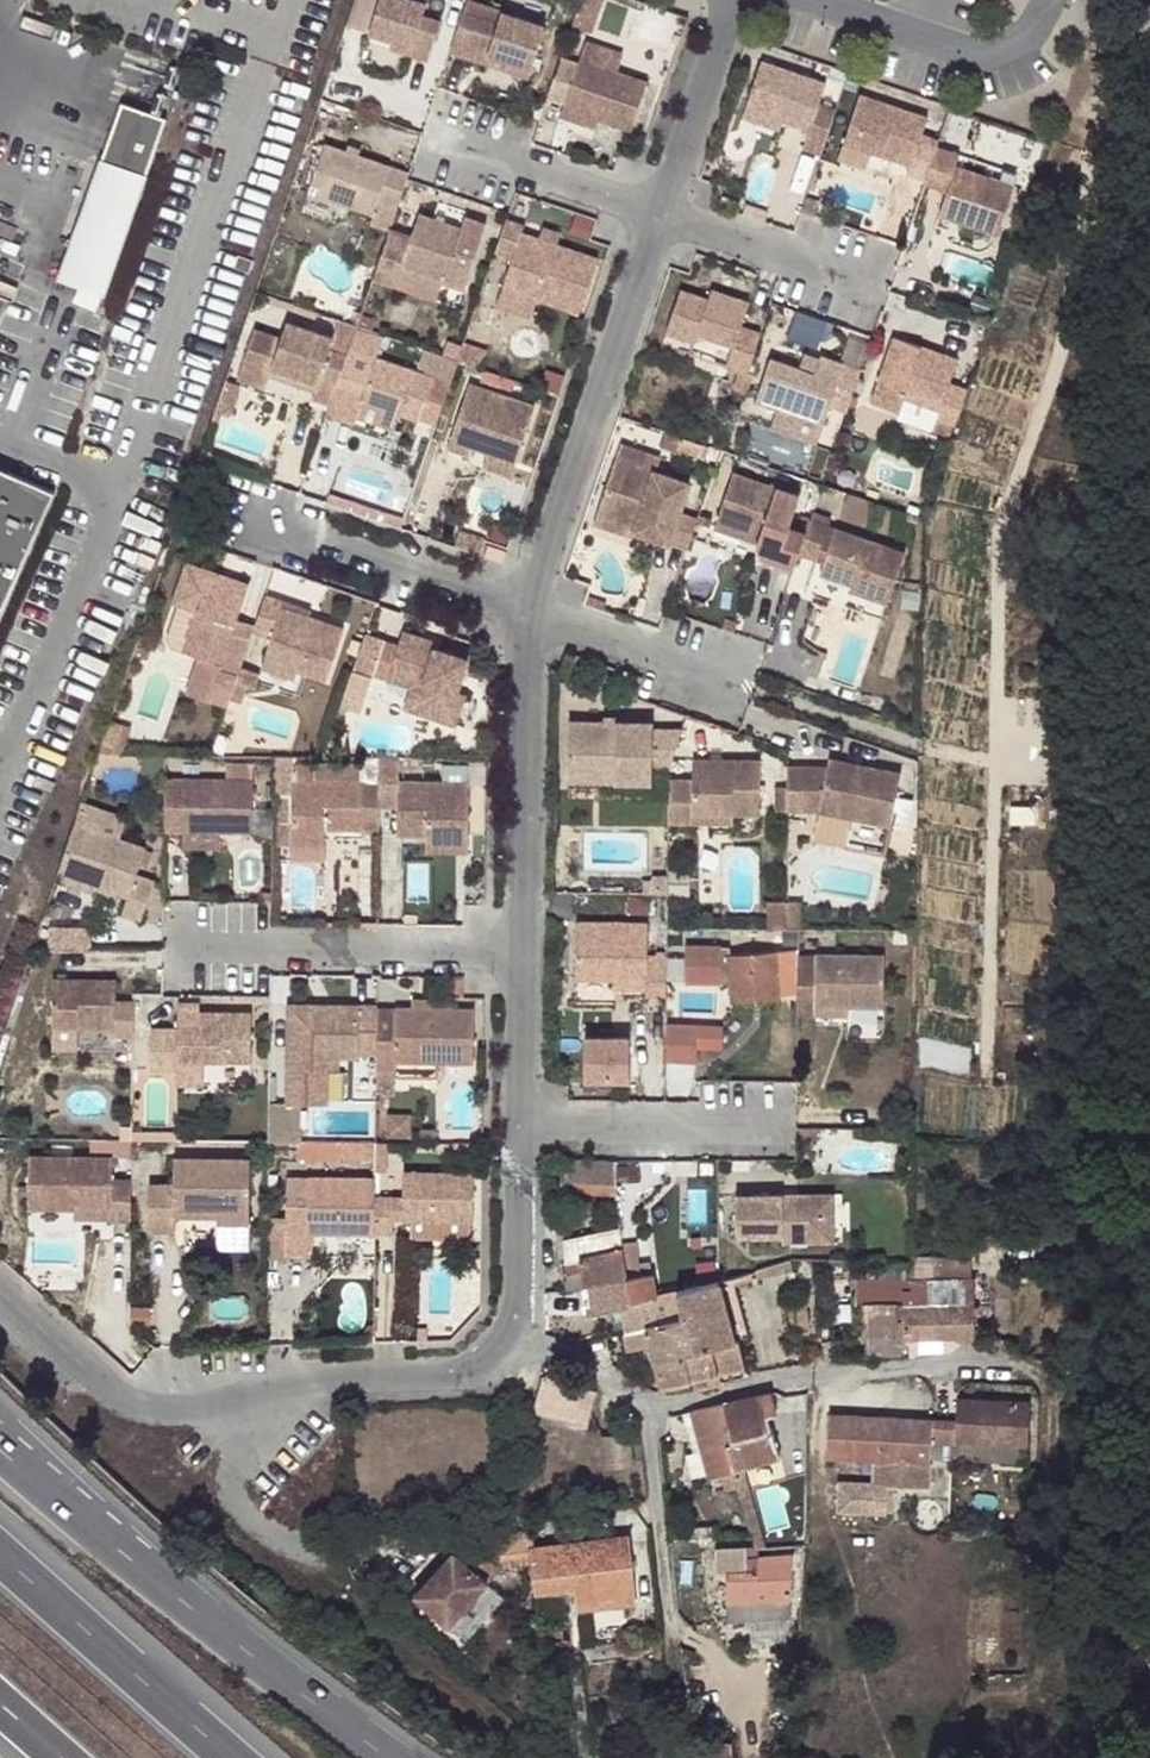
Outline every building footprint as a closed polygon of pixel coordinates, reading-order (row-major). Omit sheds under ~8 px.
[(424,0),(374,0),(365,28),(388,36),(407,42),(404,52),(423,58),(436,18),(419,13),(424,0)] [(448,51),(463,56),(477,17),(461,11),(448,51)] [(483,62),(486,53),(503,60),(526,67),(540,25),(500,12),(496,23),(477,17),(463,56),(483,62)] [(404,52),(407,42),(388,36),(385,45),(404,52)] [(615,77),(620,63),(582,50),(577,64),(615,77)] [(503,60),(486,53),(483,62),(501,68),(503,60)] [(597,124),(629,135),(645,87),(615,77),(577,64),(576,69),(558,63),(545,102),(562,108),(561,112),(597,124)] [(741,112),(779,125),(805,133),(798,152),(817,158),(832,113),(815,107),(822,87),(757,65),(741,112)] [(904,174),(923,181),(934,149),(936,141),(917,134),(922,118),(858,95),(841,144),(884,159),(907,166),(904,174)] [(117,105),(97,164),(142,179),(162,120),(117,105)] [(557,122),(594,134),(597,124),(561,112),(557,122)] [(779,125),(741,112),(738,120),(776,133),(779,125)] [(367,223),(387,230),(388,228),(407,172),(356,154),(343,150),(323,143),(305,192),(371,214),(367,223)] [(356,154),(358,149),(345,144),(343,150),(356,154)] [(884,159),(841,144),(836,160),(878,175),(884,159)] [(923,181),(922,184),(944,192),(935,220),(993,239),(1010,187),(953,168),(957,156),(934,149),(923,181)] [(142,179),(97,164),(58,281),(103,296),(142,179)] [(819,201),(804,196),(799,212),(813,217),(819,201)] [(459,228),(416,213),(408,235),(388,228),(387,230),(370,278),(393,286),(399,267),(461,288),(484,223),(463,216),(459,228)] [(577,313),(597,258),(556,243),(537,237),(521,231),(523,225),(505,219),(494,251),(511,257),(501,286),(537,298),(577,313)] [(556,243),(559,233),(541,226),(537,237),(556,243)] [(495,303),(531,315),(537,298),(501,286),(495,303)] [(744,371),(757,332),(737,325),(745,301),(707,288),(703,299),(676,290),(662,331),(689,341),(691,334),(726,346),(720,366),(743,374),(744,371)] [(253,328),(243,356),(313,380),(310,389),(330,396),(344,354),(324,348),(329,336),(282,320),(276,337),(253,328)] [(324,348),(344,354),(347,348),(348,343),(329,336),(324,348)] [(898,399),(902,388),(940,401),(936,412),(933,419),(936,420),(954,426),(966,390),(946,384),(954,358),(890,337),(868,402),(894,411),(898,399)] [(485,351),(462,343),(456,360),(479,368),(485,351)] [(448,383),(347,348),(344,354),(330,396),(324,413),(352,423),(360,400),(415,419),(416,416),(435,423),(448,383)] [(801,352),(797,366),(811,371),(815,357),(801,352)] [(767,356),(751,401),(773,408),(801,418),(818,424),(824,404),(844,411),(858,369),(816,355),(815,357),(811,371),(797,366),(767,356)] [(266,374),(310,389),(313,380),(243,356),(235,378),(262,387),(266,374)] [(751,373),(744,371),(743,374),(737,391),(744,393),(751,373)] [(512,460),(531,404),(468,383),(446,446),(464,452),(466,445),(484,451),(512,460)] [(898,399),(936,412),(940,401),(902,388),(898,399)] [(766,428),(794,438),(801,418),(773,408),(766,428)] [(954,426),(936,420),(933,432),(950,437),(954,426)] [(695,456),(700,443),(664,431),(659,446),(674,451),(674,449),(695,456)] [(658,453),(618,440),(613,455),(653,469),(658,453)] [(507,476),(512,460),(484,451),(479,466),(507,476)] [(677,512),(687,480),(653,469),(613,455),(594,512),(629,523),(627,528),(667,542),(677,512)] [(52,494),(0,472),(0,615),(52,494)] [(714,520),(758,536),(777,542),(772,557),(793,564),(797,552),(804,531),(785,525),(795,493),(730,472),(714,520)] [(379,521),(398,528),(402,518),(383,511),(379,521)] [(591,521),(626,533),(627,528),(629,523),(594,512),(591,521)] [(685,548),(695,517),(677,512),(667,542),(685,548)] [(797,552),(813,558),(824,524),(808,518),(804,531),(797,552)] [(756,543),(758,536),(714,520),(711,529),(756,543)] [(813,558),(822,561),(833,527),(824,524),(813,558)] [(901,551),(833,527),(822,561),(817,574),(849,584),(847,590),(883,603),(901,551)] [(485,546),(482,555),(502,562),(505,553),(485,546)] [(205,613),(191,655),(219,664),(217,669),(236,676),(249,638),(231,632),(248,584),(185,562),(172,602),(177,604),(205,613)] [(270,638),(263,658),(297,669),(303,672),(325,679),(343,628),(282,606),(283,602),(263,595),(251,631),(270,638)] [(602,611),(605,602),(585,595),(581,604),(602,611)] [(172,648),(191,655),(205,613),(177,604),(166,637),(172,648)] [(397,645),(389,668),(422,679),(412,710),(453,724),(463,693),(458,691),(469,659),(435,648),(424,644),(426,638),(402,630),(397,645)] [(382,640),(364,633),(361,642),(356,656),(352,667),(370,674),(382,640)] [(356,656),(361,642),(351,638),(346,653),(356,656)] [(435,648),(437,642),(426,638),(424,644),(435,648)] [(382,640),(370,674),(410,688),(404,707),(412,710),(422,679),(389,668),(397,645),(382,640)] [(817,657),(825,659),(827,654),(819,651),(817,657)] [(294,678),(297,669),(263,658),(260,666),(294,678)] [(234,681),(228,699),(240,703),(246,685),(255,688),(260,673),(241,667),(236,681),(234,681)] [(370,674),(352,667),(338,706),(350,710),(355,694),(362,697),(370,674)] [(623,696),(634,700),(641,679),(629,675),(623,696)] [(120,723),(108,719),(100,742),(112,746),(120,723)] [(611,771),(610,780),(645,781),(645,765),(668,765),(681,729),(645,728),(645,722),(564,721),(563,770),(611,771)] [(164,755),(164,767),(179,767),(179,755),(164,755)] [(377,785),(377,804),(396,804),(396,831),(426,831),(465,832),(465,781),(397,782),(397,757),(378,757),(378,764),(377,785)] [(827,767),(818,811),(889,826),(900,774),(828,759),(827,767)] [(758,814),(758,760),(690,760),(690,780),(667,780),(666,821),(690,822),(690,813),(730,813),(758,814)] [(290,763),(290,781),(359,782),(359,785),(377,785),(378,764),(290,763)] [(805,767),(786,766),(786,787),(786,811),(805,811),(805,767)] [(805,811),(818,811),(827,767),(805,767),(805,811)] [(563,780),(610,780),(611,771),(563,770),(563,780)] [(252,832),(253,780),(183,779),(182,831),(219,832),(252,832)] [(290,781),(290,845),(323,845),(323,829),(323,822),(335,822),(335,829),(377,830),(377,804),(377,785),(359,785),(359,782),(290,781)] [(775,811),(786,811),(786,787),(775,786),(775,811)] [(690,813),(690,822),(730,822),(730,813),(690,813)] [(56,870),(92,883),(129,895),(123,914),(141,920),(155,881),(136,874),(145,848),(72,823),(56,870)] [(181,848),(219,849),(219,832),(182,831),(181,848)] [(466,848),(465,832),(426,831),(426,848),(466,848)] [(290,861),(323,861),(323,845),(290,845),(290,861)] [(89,891),(92,883),(56,870),(53,878),(89,891)] [(665,893),(665,875),(650,875),(650,893),(665,893)] [(785,929),(785,902),(765,902),(765,928),(785,929)] [(797,902),(785,902),(785,929),(796,929),(797,929),(797,902)] [(574,977),(609,977),(642,977),(642,987),(642,992),(664,992),(664,954),(646,954),(646,920),(574,920),(574,977)] [(730,947),(685,946),(685,982),(729,982),(729,1000),(773,1001),(774,957),(730,956),(730,947)] [(813,953),(812,1005),(845,1005),(881,1005),(881,954),(813,953)] [(609,987),(642,987),(642,977),(609,977),(609,987)] [(113,1027),(113,1036),(131,1036),(131,1000),(113,1000),(113,980),(52,980),(52,1026),(113,1027)] [(200,1010),(201,1001),(177,1001),(177,1010),(200,1010)] [(375,1006),(375,1004),(286,1003),(285,1102),(301,1102),(330,1102),(330,1067),(330,1043),(354,1043),(354,1052),(375,1052),(375,1028),(375,1006)] [(375,1006),(375,1028),(375,1052),(375,1067),(393,1067),(393,1058),(472,1058),(473,1006),(394,1005),(393,1006),(375,1006)] [(845,1014),(845,1005),(812,1005),(812,1015),(845,1014)] [(250,1061),(250,1010),(200,1010),(177,1010),(177,1026),(149,1026),(149,1068),(176,1068),(176,1084),(203,1084),(203,1060),(250,1061)] [(630,1076),(630,1029),(583,1029),(583,1076),(630,1076)] [(711,1030),(664,1029),(663,1065),(693,1065),(693,1054),(711,1054),(711,1030)] [(330,1043),(330,1067),(341,1067),(341,1054),(354,1054),(354,1052),(354,1043),(330,1043)] [(393,1067),(375,1067),(375,1089),(392,1089),(393,1067)] [(301,1102),(285,1102),(269,1102),(269,1140),(301,1140),(301,1102)] [(318,1160),(374,1161),(374,1141),(318,1140),(318,1160)] [(455,1143),(435,1143),(435,1153),(455,1153),(455,1143)] [(108,1207),(108,1217),(128,1217),(129,1181),(109,1180),(110,1157),(27,1157),(27,1206),(69,1207),(108,1207)] [(249,1159),(172,1158),(172,1183),(147,1183),(146,1231),(173,1231),(173,1221),(173,1216),(173,1209),(217,1209),(217,1217),(217,1222),(248,1222),(249,1159)] [(561,1159),(561,1192),(615,1194),(615,1160),(561,1159)] [(402,1168),(402,1195),(402,1216),(471,1215),(471,1168),(402,1168)] [(308,1232),(373,1233),(373,1231),(374,1196),(374,1177),(307,1176),(307,1184),(287,1184),(286,1252),(308,1253),(308,1232)] [(789,1241),(801,1241),(824,1241),(824,1194),(735,1195),(736,1236),(782,1235),(782,1241),(789,1241)] [(824,1194),(824,1241),(833,1241),(832,1194),(824,1194)] [(391,1216),(391,1195),(374,1196),(373,1231),(392,1231),(391,1216)] [(391,1216),(402,1216),(402,1195),(391,1195),(391,1216)] [(108,1217),(108,1207),(69,1207),(69,1217),(108,1217)] [(217,1209),(173,1209),(173,1216),(217,1217),(217,1209)] [(566,1263),(580,1262),(582,1274),(583,1289),(628,1283),(623,1244),(620,1228),(564,1240),(566,1263)] [(586,1316),(619,1308),(624,1334),(687,1316),(680,1290),(656,1296),(651,1273),(640,1275),(634,1243),(623,1244),(628,1283),(583,1289),(586,1316)] [(855,1302),(863,1302),(863,1298),(903,1298),(903,1282),(912,1282),(912,1262),(912,1261),(880,1260),(880,1274),(851,1274),(851,1286),(855,1286),(855,1302)] [(582,1274),(580,1262),(566,1263),(567,1275),(582,1274)] [(782,1270),(792,1269),(791,1262),(757,1271),(759,1280),(779,1275),(783,1274),(782,1270)] [(943,1281),(943,1262),(912,1262),(912,1282),(903,1282),(903,1298),(863,1298),(863,1302),(863,1336),(902,1336),(955,1336),(959,1339),(972,1340),(975,1335),(975,1304),(972,1304),(972,1281),(943,1281)] [(800,1327),(792,1269),(782,1270),(783,1274),(779,1275),(780,1292),(771,1293),(776,1330),(800,1327)] [(732,1341),(738,1339),(748,1336),(734,1277),(718,1281),(732,1341)] [(712,1346),(732,1341),(718,1281),(680,1290),(687,1316),(695,1350),(712,1346)] [(650,1342),(661,1384),(691,1377),(685,1353),(695,1350),(687,1316),(624,1334),(628,1348),(650,1342)] [(417,1339),(427,1339),(427,1327),(417,1328),(417,1339)] [(902,1354),(902,1336),(863,1336),(863,1354),(902,1354)] [(732,1341),(712,1346),(718,1371),(744,1365),(738,1339),(732,1341)] [(685,1353),(691,1377),(718,1371),(712,1346),(695,1350),(685,1353)] [(718,1371),(691,1377),(693,1387),(720,1382),(718,1371)] [(533,1409),(587,1425),(596,1392),(543,1377),(533,1409)] [(725,1444),(733,1470),(743,1467),(777,1457),(767,1415),(775,1413),(770,1393),(723,1406),(733,1442),(725,1444)] [(958,1420),(829,1413),(827,1457),(874,1460),(873,1483),(839,1482),(838,1511),(872,1513),(873,1484),(887,1485),(929,1487),(931,1458),(956,1459),(957,1441),(1027,1445),(1029,1403),(959,1399),(958,1420)] [(738,1487),(733,1470),(725,1444),(733,1442),(723,1406),(692,1413),(710,1480),(723,1476),(727,1490),(738,1487)] [(697,1483),(710,1480),(692,1413),(685,1415),(696,1456),(690,1457),(697,1483)] [(957,1441),(956,1459),(1026,1463),(1027,1445),(957,1441)] [(743,1467),(733,1470),(738,1487),(745,1512),(752,1536),(756,1549),(766,1548),(743,1467)] [(873,1484),(872,1513),(886,1514),(887,1485),(873,1484)] [(777,1486),(757,1491),(768,1532),(788,1526),(777,1486)] [(519,1534),(522,1564),(535,1563),(538,1590),(577,1586),(580,1609),(634,1602),(626,1537),(532,1548),(531,1533),(519,1534)] [(460,1558),(453,1552),(415,1595),(449,1625),(499,1567),(473,1544),(460,1558)] [(730,1574),(731,1603),(789,1599),(791,1556),(746,1558),(746,1550),(717,1551),(718,1574),(730,1574)] [(788,1619),(789,1599),(731,1603),(731,1623),(788,1619)] [(697,1745),(699,1757),(732,1757),(731,1742),(697,1745)]
